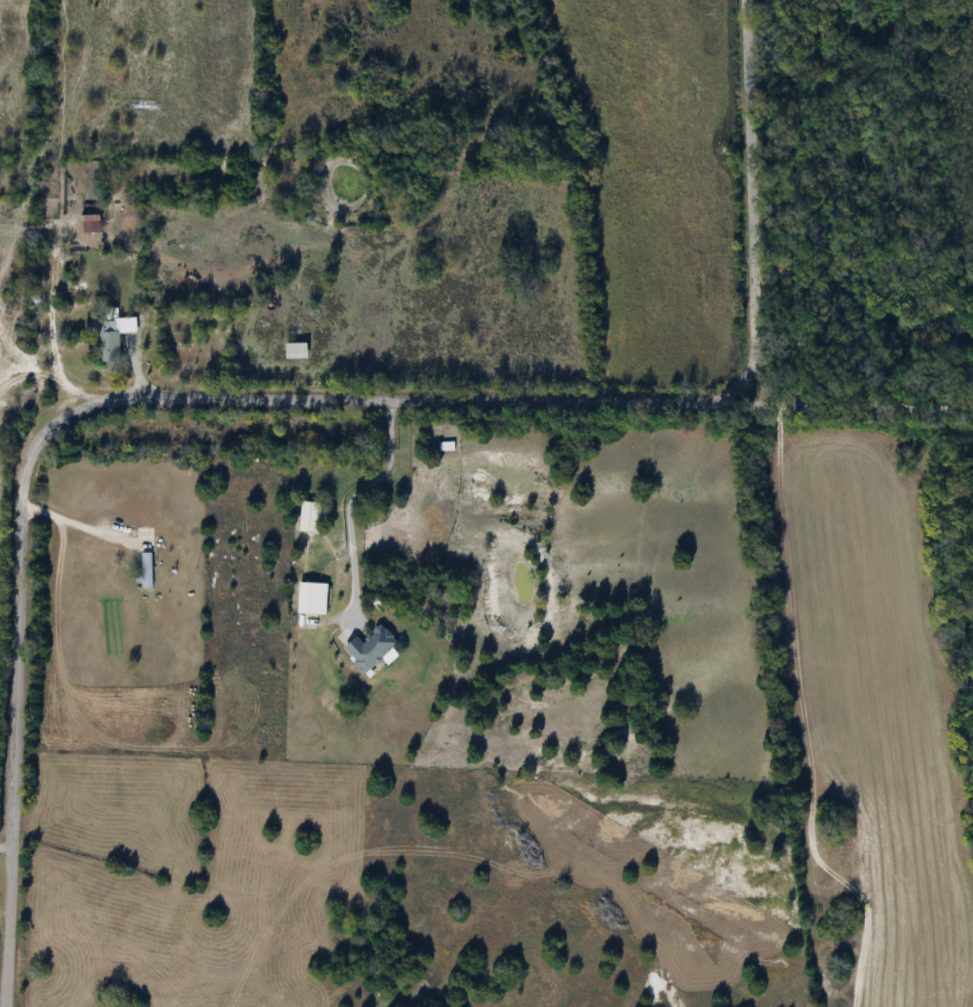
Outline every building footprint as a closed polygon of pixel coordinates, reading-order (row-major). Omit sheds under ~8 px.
[(99,204),(81,204),(81,232),(99,232),(99,204)] [(118,362),(118,321),(88,321),(88,334),(98,334),(98,362),(118,362)] [(298,532),(318,532),(318,502),(298,502),(298,532)] [(150,553),(139,553),(139,588),(150,588),(150,553)] [(324,613),(324,582),(296,582),(296,613),(324,613)] [(340,648),(363,674),(397,643),(379,624),(359,642),(354,636),(340,648)]
